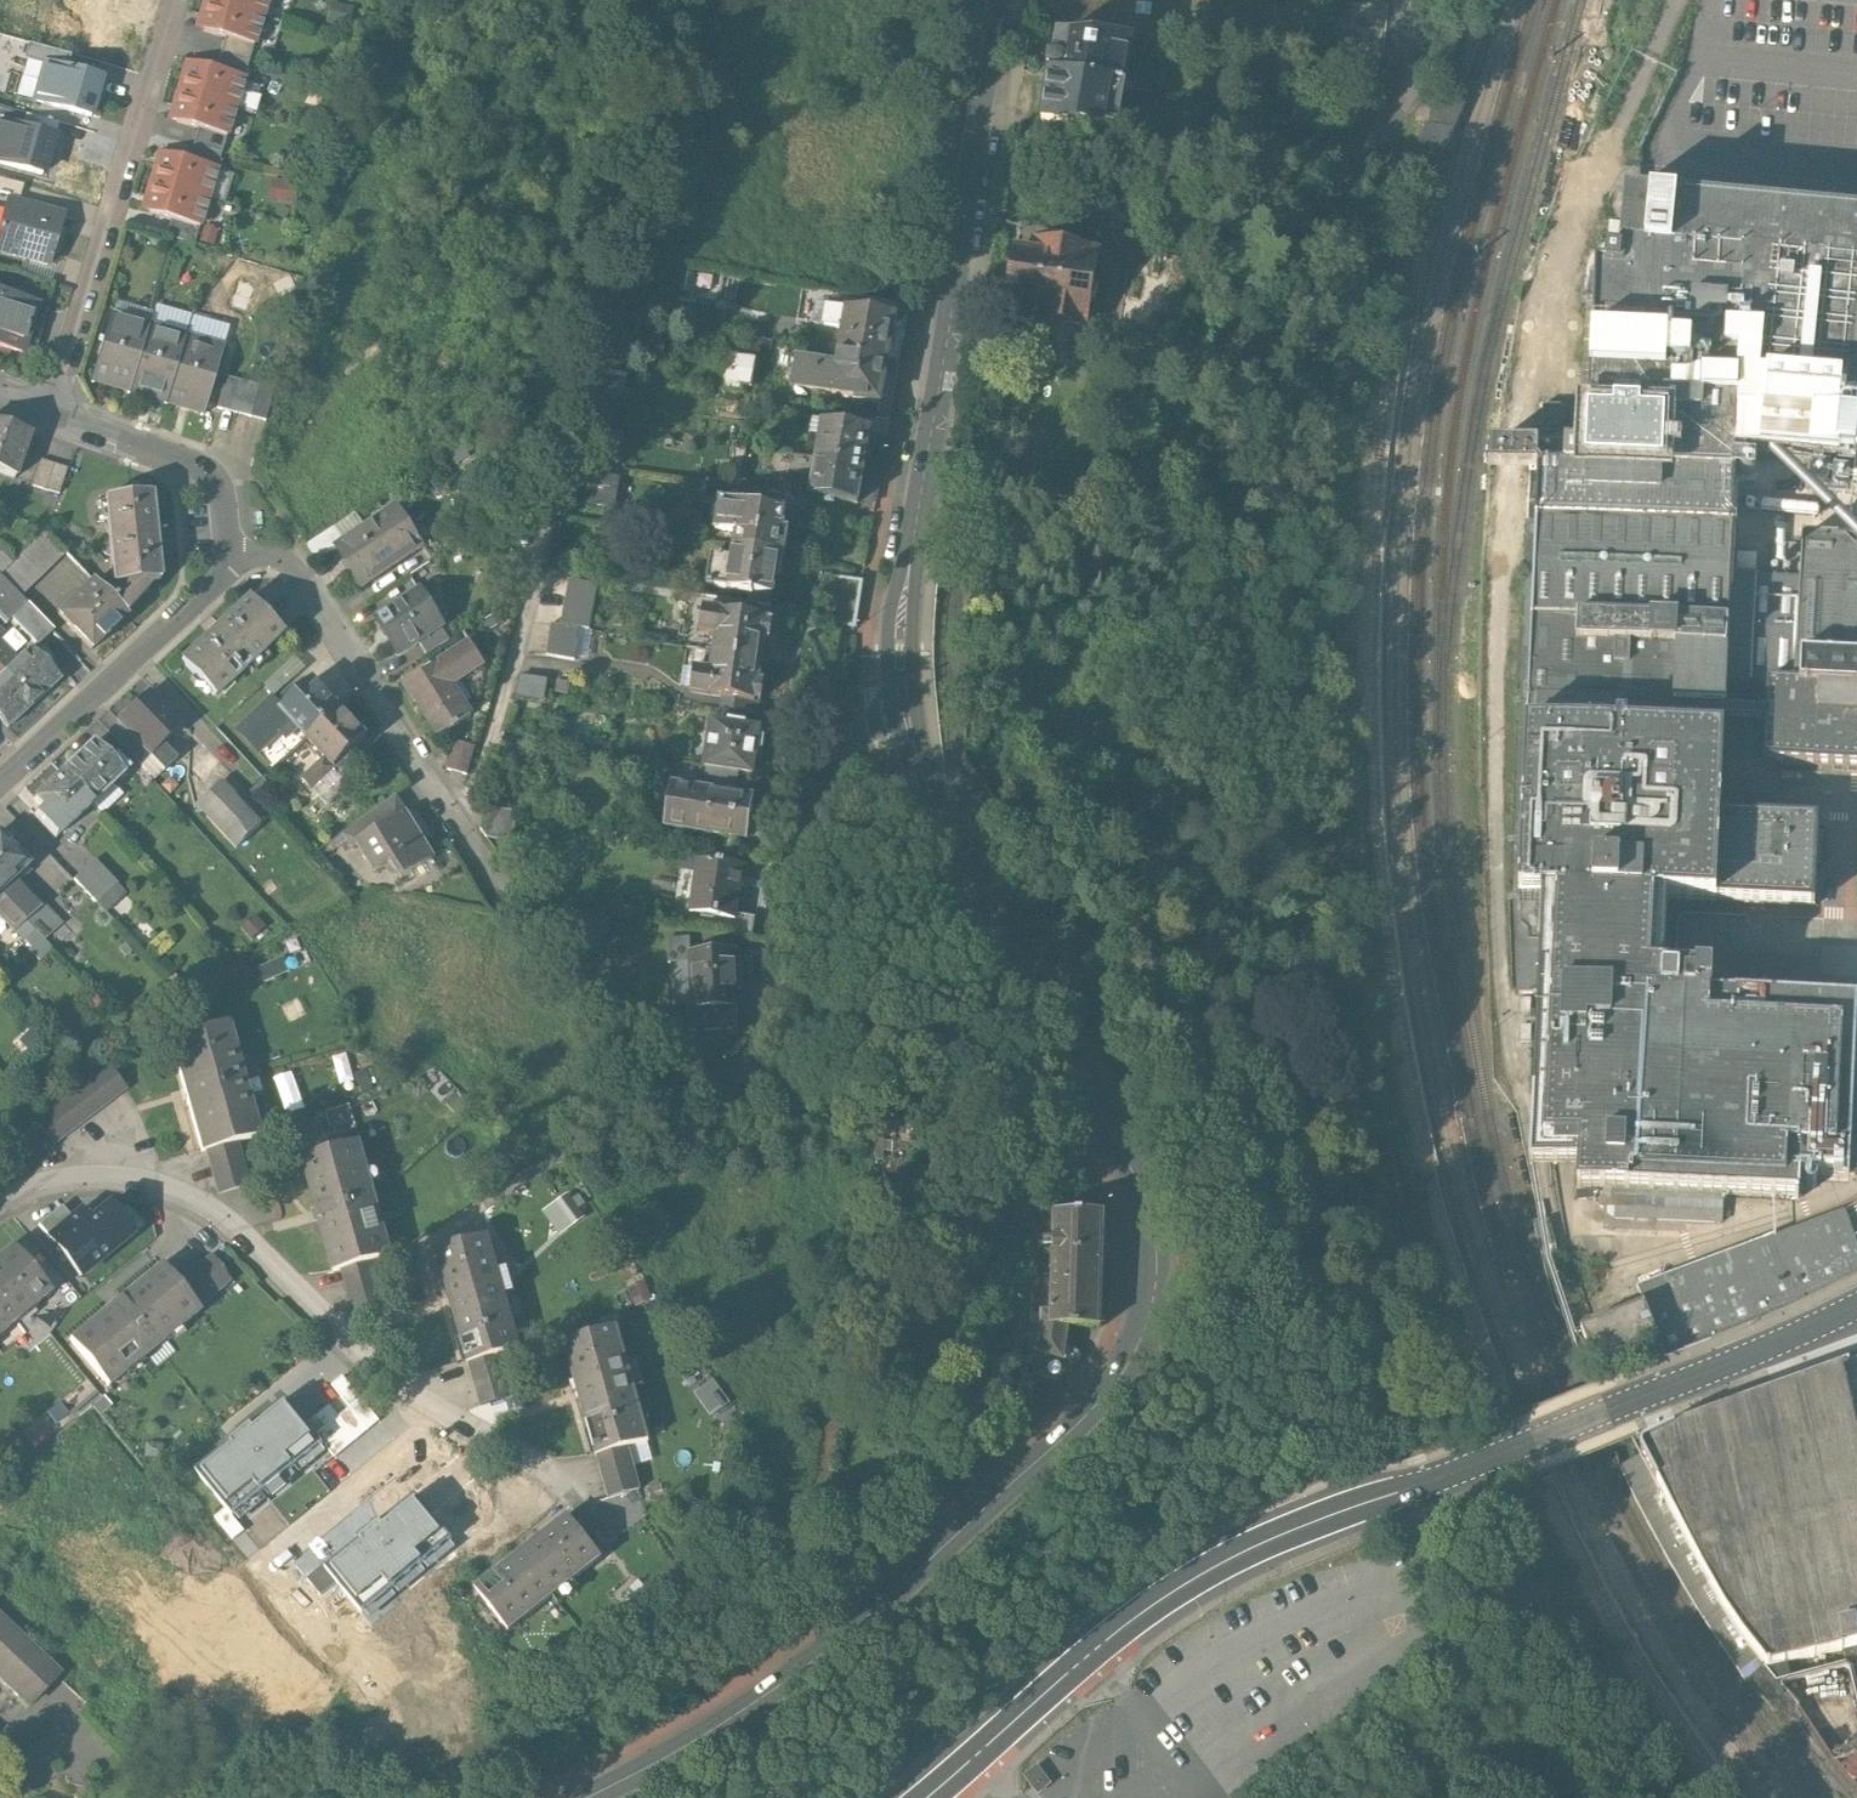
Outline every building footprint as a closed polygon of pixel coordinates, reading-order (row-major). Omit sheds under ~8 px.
[(209,0),(206,0),(202,16),(208,17),(204,30),(226,37),(254,45),(262,16),(209,0)] [(262,16),(267,0),(209,0),(262,16)] [(1131,36),(1058,31),(1055,51),(1049,53),(1047,63),(1052,65),(1051,70),(1123,82),(1131,36)] [(254,45),(226,37),(221,53),(249,61),(254,45)] [(46,63),(67,68),(72,53),(29,41),(25,57),(46,63)] [(249,61),(221,53),(216,69),(244,78),(249,61)] [(67,68),(46,63),(36,100),(91,115),(102,78),(67,68)] [(216,69),(194,63),(190,75),(184,74),(179,90),(235,107),(252,112),(259,90),(257,86),(243,82),(244,78),(216,69)] [(1123,82),(1051,70),(1047,93),(1042,96),(1040,109),(1044,113),(1043,117),(1069,121),(1088,124),(1089,121),(1116,125),(1123,82)] [(235,107),(179,90),(175,106),(180,108),(176,121),(198,128),(226,136),(235,107)] [(1465,100),(1436,95),(1434,108),(1430,107),(1428,120),(1425,119),(1423,132),(1419,131),(1417,145),(1382,141),(1378,166),(1411,171),(1431,175),(1465,100)] [(27,112),(23,127),(54,135),(55,136),(59,121),(27,112)] [(0,119),(0,162),(43,174),(54,135),(23,127),(0,119)] [(226,136),(198,128),(194,144),(222,152),(226,136)] [(222,152),(194,144),(189,160),(217,168),(222,152)] [(189,160),(167,153),(163,166),(157,165),(152,181),(208,197),(217,168),(189,160)] [(208,197),(152,181),(147,197),(153,199),(149,212),(171,218),(199,227),(208,197)] [(1625,195),(1622,227),(1616,227),(1615,239),(1621,239),(1620,245),(1856,269),(1856,218),(1625,195)] [(9,200),(0,231),(0,249),(1,250),(49,264),(63,215),(9,200)] [(1104,211),(1062,206),(1064,226),(1102,230),(1104,211)] [(199,227),(171,218),(166,234),(194,243),(199,227)] [(1032,250),(1015,247),(1007,294),(1005,310),(1021,312),(1041,315),(1040,316),(1086,323),(1090,300),(1095,294),(1098,287),(1098,279),(1095,272),(1099,249),(1065,244),(1066,234),(1039,230),(1037,239),(1034,239),(1032,250)] [(1734,996),(1735,972),(1663,969),(1667,897),(1814,905),(1818,818),(1720,814),(1725,681),(1767,683),(1762,760),(1856,765),(1856,538),(1801,535),(1799,578),(1730,575),(1736,457),(1808,463),(1806,489),(1831,492),(1832,489),(1856,491),(1856,269),(1620,245),(1619,254),(1608,253),(1606,254),(1605,267),(1595,266),(1595,271),(1596,271),(1589,421),(1588,421),(1587,448),(1565,447),(1565,445),(1539,444),(1537,468),(1538,468),(1519,890),(1519,990),(1538,991),(1530,1160),(1578,1162),(1577,1196),(1602,1197),(1603,1188),(1799,1197),(1800,1173),(1849,1175),(1849,1174),(1856,1003),(1856,1002),(1734,996)] [(0,294),(0,344),(23,350),(36,304),(0,294)] [(895,311),(846,305),(846,307),(827,303),(823,325),(842,328),(838,353),(886,361),(895,311)] [(149,326),(112,315),(92,381),(94,382),(96,377),(109,381),(110,378),(119,381),(118,382),(130,385),(128,392),(129,392),(149,326)] [(186,337),(149,326),(129,392),(131,393),(132,388),(145,392),(146,389),(155,392),(155,393),(166,396),(165,403),(166,403),(186,337)] [(223,348),(186,337),(166,403),(168,404),(169,399),(182,403),(183,400),(192,402),(192,404),(203,407),(201,414),(204,414),(223,348)] [(886,361),(838,353),(836,364),(796,357),(790,387),(879,402),(886,361)] [(755,361),(719,354),(713,388),(739,393),(741,386),(750,388),(755,361)] [(244,380),(226,375),(218,406),(236,411),(244,380)] [(259,384),(244,380),(236,411),(251,415),(259,384)] [(274,388),(259,384),(251,415),(266,419),(274,388)] [(889,416),(861,411),(859,425),(870,427),(869,431),(886,434),(889,416)] [(859,425),(822,419),(816,453),(864,460),(869,431),(870,427),(859,425)] [(0,423),(0,472),(17,477),(31,434),(0,423)] [(864,460),(816,453),(809,494),(857,502),(864,460)] [(68,469),(42,460),(34,486),(60,494),(68,469)] [(152,493),(107,497),(114,584),(110,584),(103,592),(125,615),(153,584),(150,582),(159,581),(152,493)] [(765,511),(761,511),(761,509),(718,502),(714,532),(735,536),(734,545),(784,553),(787,533),(781,533),(786,501),(767,498),(765,511)] [(342,543),(339,545),(340,546),(362,584),(416,551),(416,550),(424,545),(411,526),(404,530),(395,516),(397,516),(394,511),(391,512),(391,513),(342,543)] [(332,527),(307,542),(318,559),(340,546),(339,545),(342,543),(332,527)] [(456,527),(423,547),(431,560),(464,539),(456,527)] [(20,597),(67,552),(45,530),(13,561),(0,547),(0,576),(20,597)] [(784,553),(734,545),(731,560),(711,557),(706,587),(753,595),(752,605),(769,608),(774,576),(780,577),(784,553)] [(862,577),(830,572),(822,619),(854,624),(862,577)] [(35,643),(50,629),(20,597),(0,576),(0,618),(7,625),(12,620),(35,643)] [(103,592),(94,582),(68,607),(66,605),(61,610),(62,612),(58,615),(75,633),(69,638),(74,643),(80,638),(92,650),(127,618),(103,592)] [(596,588),(573,584),(570,599),(563,598),(559,625),(579,629),(589,630),(596,588)] [(420,590),(377,617),(399,653),(443,626),(420,590)] [(252,597),(183,660),(215,696),(233,680),(234,681),(271,647),(269,646),(284,633),(252,597)] [(768,619),(703,609),(700,631),(717,634),(714,653),(762,661),(765,640),(770,641),(772,623),(767,622),(768,619)] [(559,625),(550,624),(545,655),(572,660),(579,629),(559,625)] [(471,643),(439,663),(438,661),(404,683),(415,700),(417,699),(440,735),(454,725),(455,727),(460,724),(459,723),(472,715),(452,683),(484,664),(471,643)] [(32,649),(16,664),(13,660),(14,658),(0,644),(0,667),(6,673),(35,704),(60,680),(32,649)] [(762,661),(714,653),(711,670),(694,668),(691,693),(756,702),(756,701),(761,701),(764,683),(759,683),(762,661)] [(523,671),(519,692),(547,697),(551,676),(523,671)] [(6,673),(0,678),(0,721),(8,729),(35,704),(6,673)] [(313,677),(298,690),(293,684),(277,700),(272,695),(237,727),(259,750),(280,731),(283,734),(289,734),(297,726),(308,737),(341,707),(313,677)] [(183,727),(150,692),(119,722),(120,723),(151,757),(166,772),(179,760),(165,744),(183,727)] [(369,737),(341,707),(308,737),(337,767),(345,759),(351,765),(360,756),(354,750),(369,737)] [(744,725),(732,723),(731,725),(713,722),(706,766),(709,766),(740,772),(753,774),(757,753),(763,749),(765,740),(759,736),(760,730),(744,728),(744,725)] [(151,757),(120,723),(109,733),(141,767),(151,757)] [(111,762),(95,745),(63,775),(92,806),(129,771),(116,757),(111,762)] [(740,772),(709,766),(705,784),(736,789),(740,772)] [(63,775),(37,799),(47,809),(37,818),(57,839),(92,806),(63,775)] [(266,825),(223,782),(198,807),(240,849),(266,825)] [(755,799),(672,785),(665,825),(748,839),(755,799)] [(377,807),(343,831),(352,845),(358,842),(358,841),(387,824),(377,807)] [(387,824),(358,841),(358,842),(359,842),(364,839),(381,866),(376,869),(376,870),(393,860),(402,875),(434,856),(406,812),(387,824)] [(0,833),(0,893),(27,922),(45,905),(18,876),(39,856),(9,824),(0,833)] [(755,914),(736,911),(739,889),(741,889),(742,880),(745,864),(717,860),(717,861),(698,858),(690,910),(714,914),(712,927),(752,934),(755,914)] [(118,884),(96,860),(75,881),(97,904),(118,884)] [(772,864),(745,860),(745,864),(742,880),(769,884),(772,864)] [(0,893),(0,913),(26,941),(36,932),(27,922),(0,893)] [(736,948),(691,950),(693,1004),(689,1005),(690,1029),(739,1026),(737,989),(742,989),(740,959),(736,959),(736,948)] [(1856,1003),(1849,1174),(1854,1175),(1856,1141),(1856,1003)] [(230,1021),(172,1038),(204,1151),(207,1151),(239,1141),(262,1135),(230,1021)] [(110,1066),(37,1121),(55,1144),(128,1089),(110,1066)] [(336,1130),(356,1126),(351,1099),(331,1103),(336,1130)] [(239,1141),(207,1151),(222,1195),(252,1184),(239,1141)] [(361,1142),(302,1159),(335,1273),(343,1270),(375,1261),(393,1256),(361,1142)] [(543,1211),(561,1236),(586,1218),(568,1193),(543,1211)] [(73,1219),(62,1206),(38,1225),(49,1239),(73,1219)] [(73,1219),(49,1239),(81,1277),(132,1234),(110,1207),(90,1223),(82,1212),(73,1219)] [(1104,1211),(1039,1210),(1038,1266),(1028,1266),(1026,1325),(1043,1325),(1068,1326),(1101,1327),(1104,1211)] [(1638,1288),(1645,1305),(1657,1339),(1656,1339),(1665,1360),(1724,1336),(1793,1306),(1836,1285),(1856,1274),(1856,1234),(1844,1211),(1638,1288)] [(490,1235),(437,1250),(469,1363),(470,1363),(501,1354),(522,1348),(490,1235)] [(0,1259),(0,1336),(51,1294),(13,1248),(0,1259)] [(212,1254),(177,1284),(198,1309),(233,1279),(212,1254)] [(375,1261),(343,1270),(355,1314),(388,1305),(375,1261)] [(177,1284),(162,1266),(71,1341),(109,1387),(200,1312),(198,1309),(177,1284)] [(627,1288),(636,1306),(653,1298),(644,1280),(627,1288)] [(1645,1305),(1581,1329),(1595,1363),(1656,1339),(1657,1339),(1645,1305)] [(1068,1326),(1043,1325),(1042,1343),(1021,1374),(1058,1383),(1088,1356),(1068,1350),(1068,1326)] [(618,1330),(565,1344),(596,1458),(598,1458),(629,1449),(650,1443),(618,1330)] [(501,1354),(470,1363),(481,1406),(513,1398),(504,1362),(501,1354)] [(1843,1371),(1674,1431),(1639,1450),(1642,1456),(1619,1467),(1635,1498),(1652,1530),(1668,1560),(1703,1618),(1741,1673),(1746,1678),(1765,1663),(1767,1666),(1781,1681),(1785,1679),(1790,1677),(1786,1661),(1856,1646),(1856,1366),(1843,1371)] [(335,1457),(379,1421),(343,1376),(332,1385),(350,1408),(339,1417),(330,1405),(307,1423),(323,1443),(335,1457)] [(713,1383),(695,1396),(710,1419),(729,1407),(713,1383)] [(323,1443),(307,1423),(286,1397),(196,1471),(226,1509),(232,1516),(323,1443)] [(629,1449),(598,1458),(609,1501),(641,1493),(629,1449)] [(414,1493),(416,1495),(433,1515),(478,1479),(459,1457),(414,1493)] [(433,1515),(416,1495),(325,1569),(323,1567),(308,1580),(321,1596),(336,1584),(362,1616),(454,1541),(433,1515)] [(245,1532),(232,1516),(226,1509),(215,1518),(234,1540),(245,1532)] [(568,1518),(476,1591),(510,1634),(602,1561),(568,1518)] [(33,1707),(61,1677),(0,1619),(0,1676),(33,1707)] [(1022,1773),(1037,1791),(1051,1781),(1036,1762),(1022,1773)]
